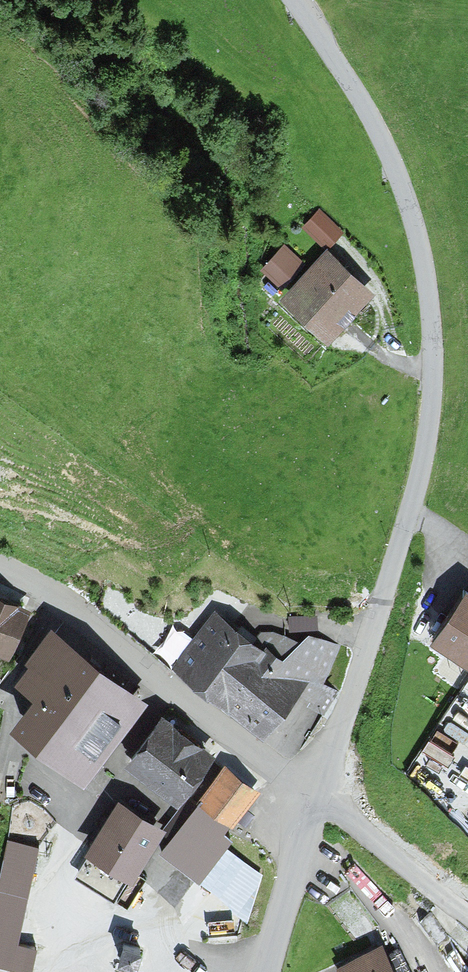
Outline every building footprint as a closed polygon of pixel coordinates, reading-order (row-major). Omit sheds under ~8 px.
[(321,204),(304,223),(328,246),(346,227),(321,204)] [(262,267),(284,287),(309,259),(287,239),(262,267)] [(290,297),(330,332),(367,290),(328,255),(290,297)] [(15,659),(38,610),(0,592),(0,652),(15,659)] [(439,640),(467,659),(467,597),(439,640)] [(268,733),(301,692),(312,701),(309,706),(322,716),(334,697),(323,683),(338,649),(311,634),(301,643),(279,635),(263,636),(258,642),(215,608),(175,658),(268,733)] [(24,718),(94,772),(149,702),(58,630),(23,674),(45,692),(24,718)] [(132,762),(185,801),(220,753),(167,714),(132,762)] [(233,826),(262,788),(230,764),(201,802),(233,826)] [(94,849),(140,877),(170,828),(125,800),(94,849)] [(164,852),(206,885),(238,843),(226,834),(233,826),(201,802),(164,852)] [(0,891),(0,966),(12,969),(38,850),(10,844),(0,891)] [(123,960),(144,966),(148,950),(127,944),(123,960)] [(349,971),(397,971),(385,946),(345,965),(349,971)]
